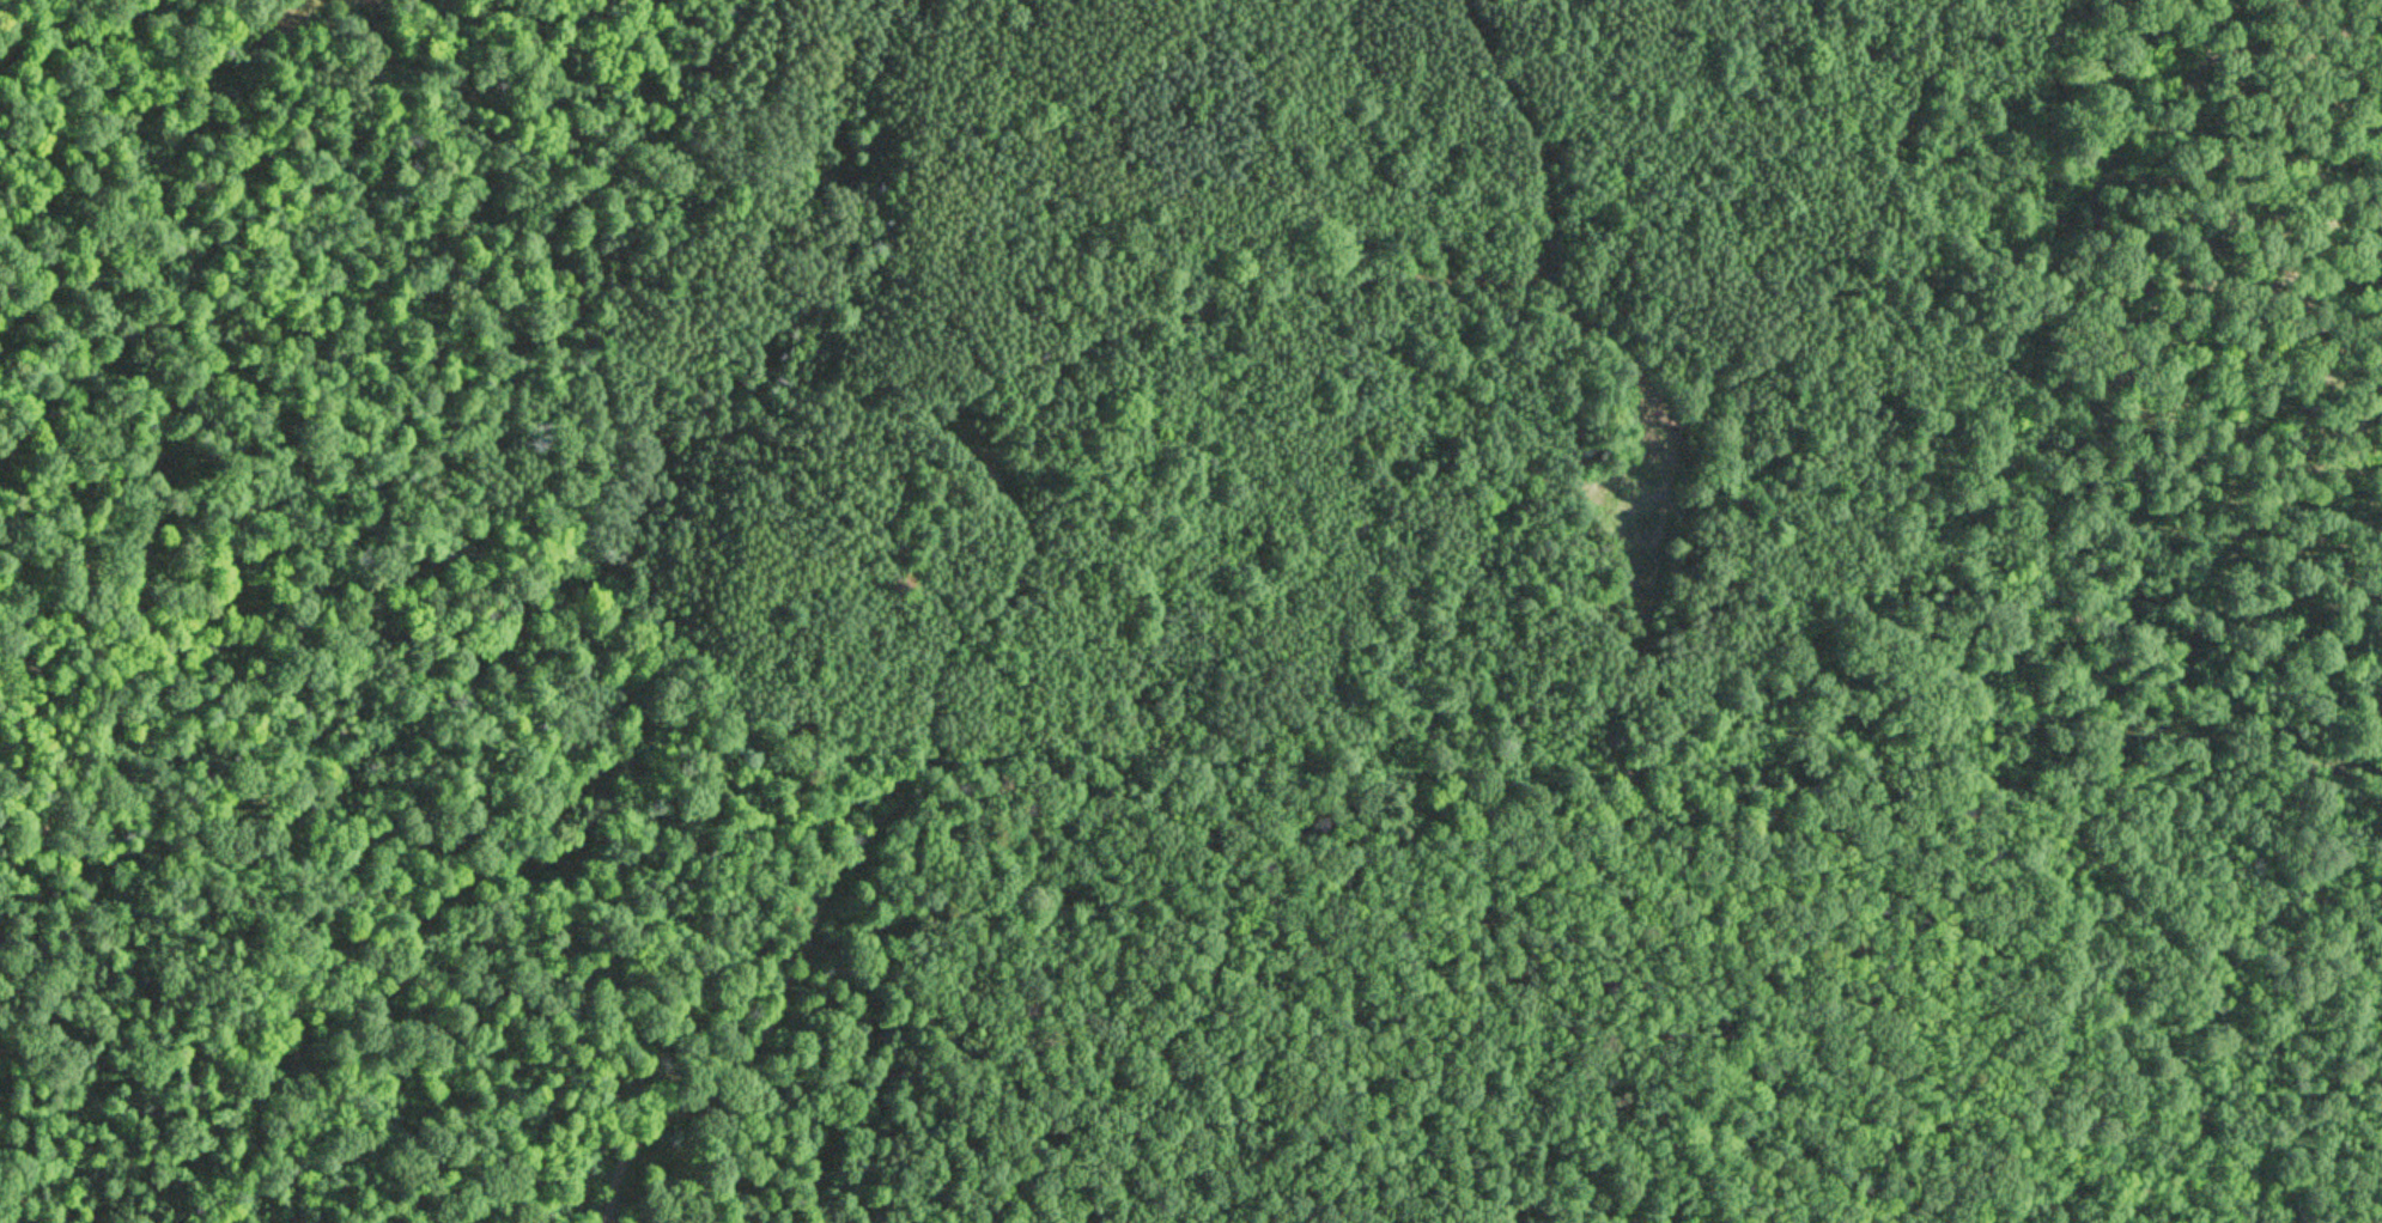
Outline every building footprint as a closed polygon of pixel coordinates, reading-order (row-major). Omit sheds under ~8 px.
[(1658,423),(1682,430),(1684,423),(1661,416),(1658,423)]
